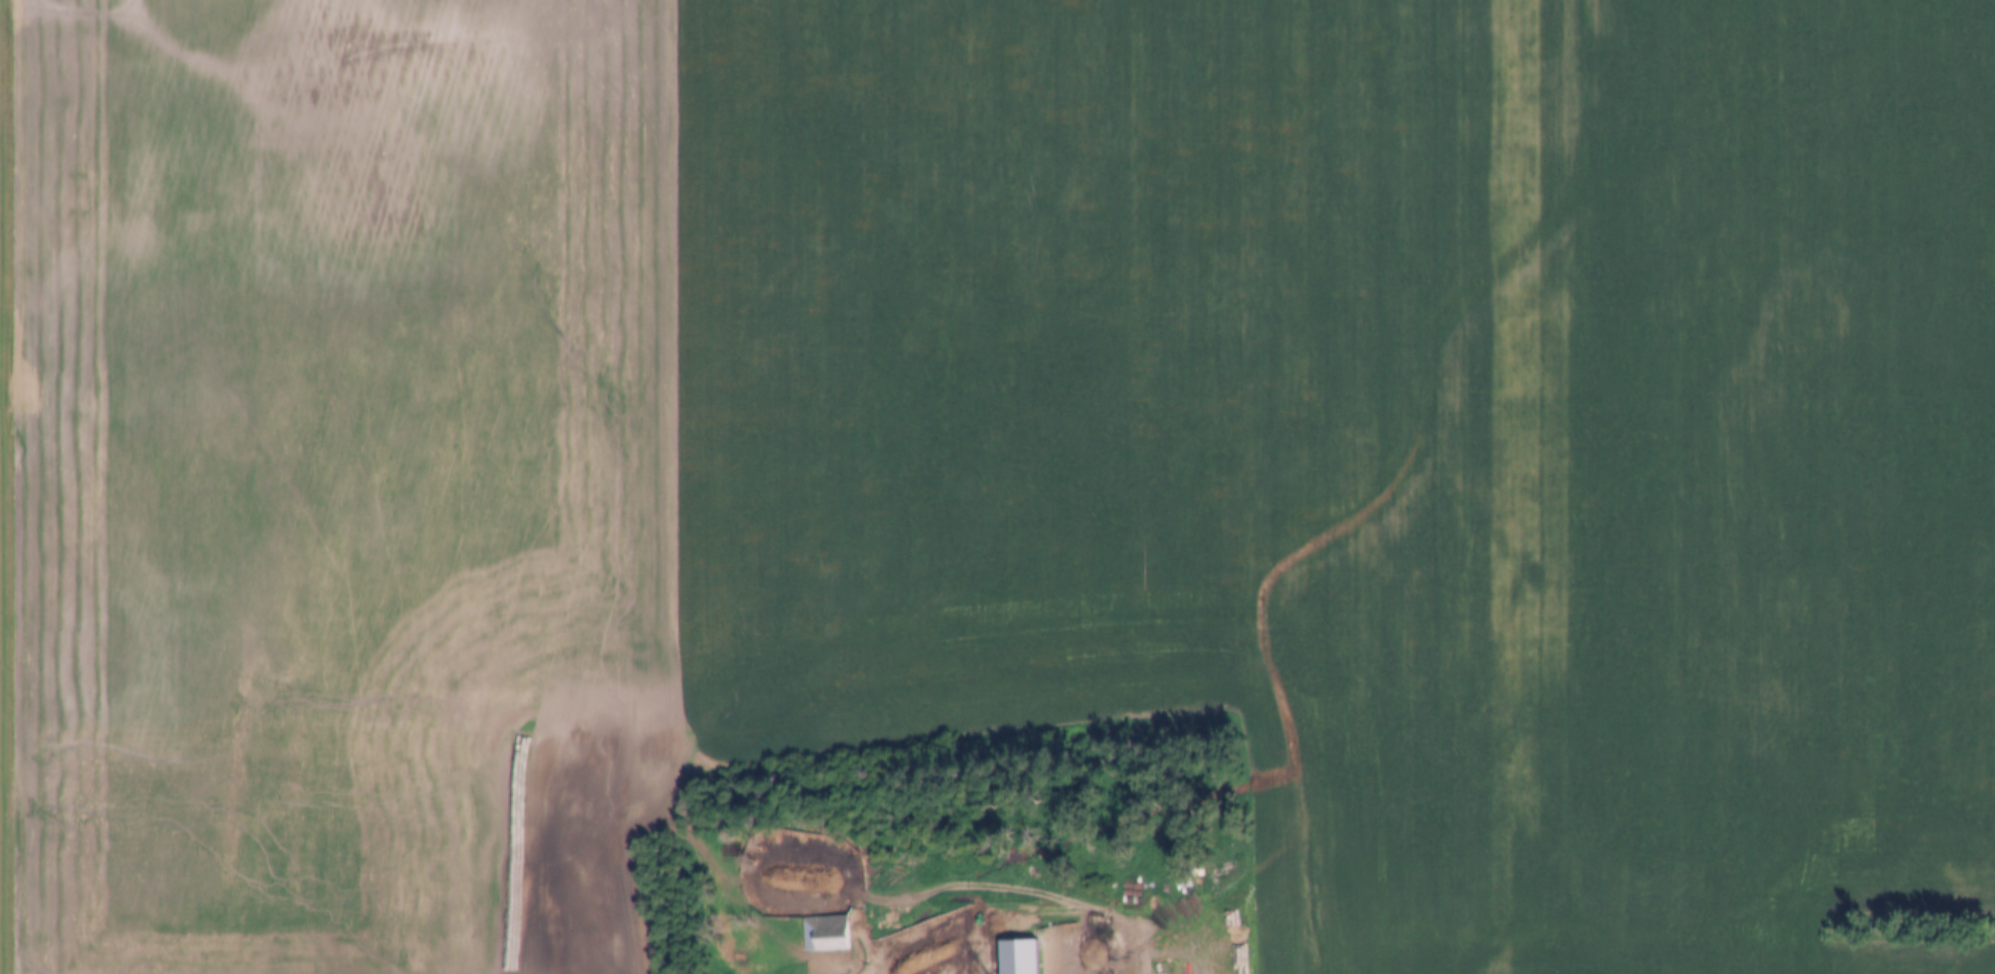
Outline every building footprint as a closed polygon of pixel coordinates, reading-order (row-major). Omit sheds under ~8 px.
[(805,950),(851,949),(850,914),(804,915),(805,950)] [(1040,938),(1002,938),(1002,973),(1040,973),(1040,938)]
